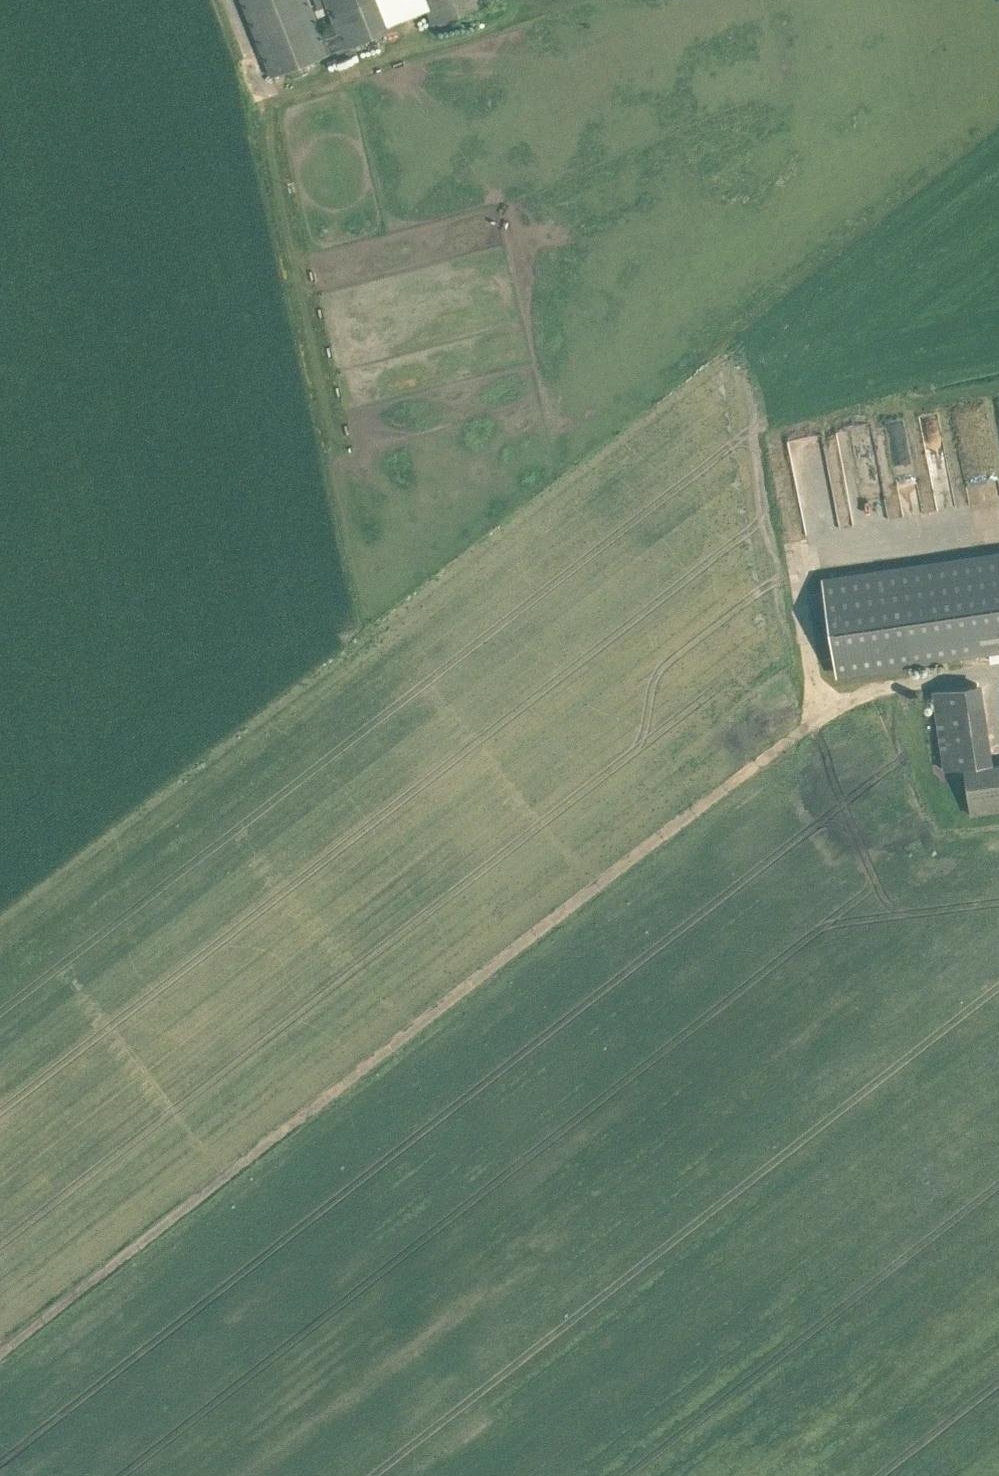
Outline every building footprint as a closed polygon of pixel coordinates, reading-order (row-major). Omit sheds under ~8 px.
[(272,75),(345,46),(339,31),(326,36),(311,0),(242,0),(272,75)] [(339,31),(345,46),(403,23),(401,19),(393,0),(326,0),(339,31)] [(401,19),(427,8),(432,23),(489,1),(489,0),(393,0),(401,19)] [(822,576),(837,675),(998,650),(998,550),(822,576)] [(964,765),(971,810),(998,806),(998,760),(993,761),(964,765)]
